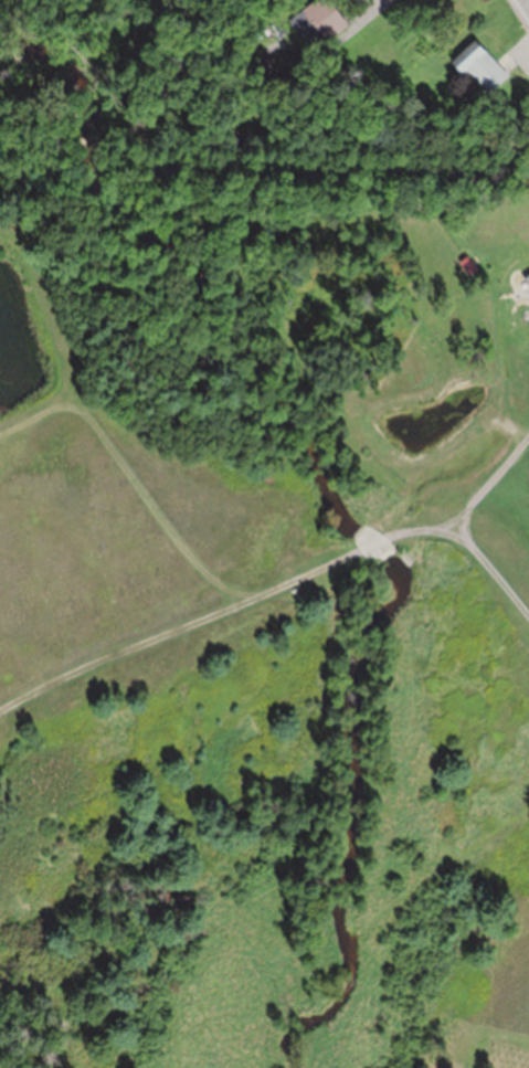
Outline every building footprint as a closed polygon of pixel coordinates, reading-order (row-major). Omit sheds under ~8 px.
[(289,20),(315,0),(330,0),(332,3),(342,17),(347,23),(327,39),(325,36),(310,47),(289,20)] [(508,72),(509,73),(490,92),(468,67),(463,72),(452,60),(475,39),(484,49),(485,47),(497,61),(508,72)] [(484,241),(479,234),(489,228),(494,235),(484,241)] [(517,277),(528,295),(528,269),(517,277)]
